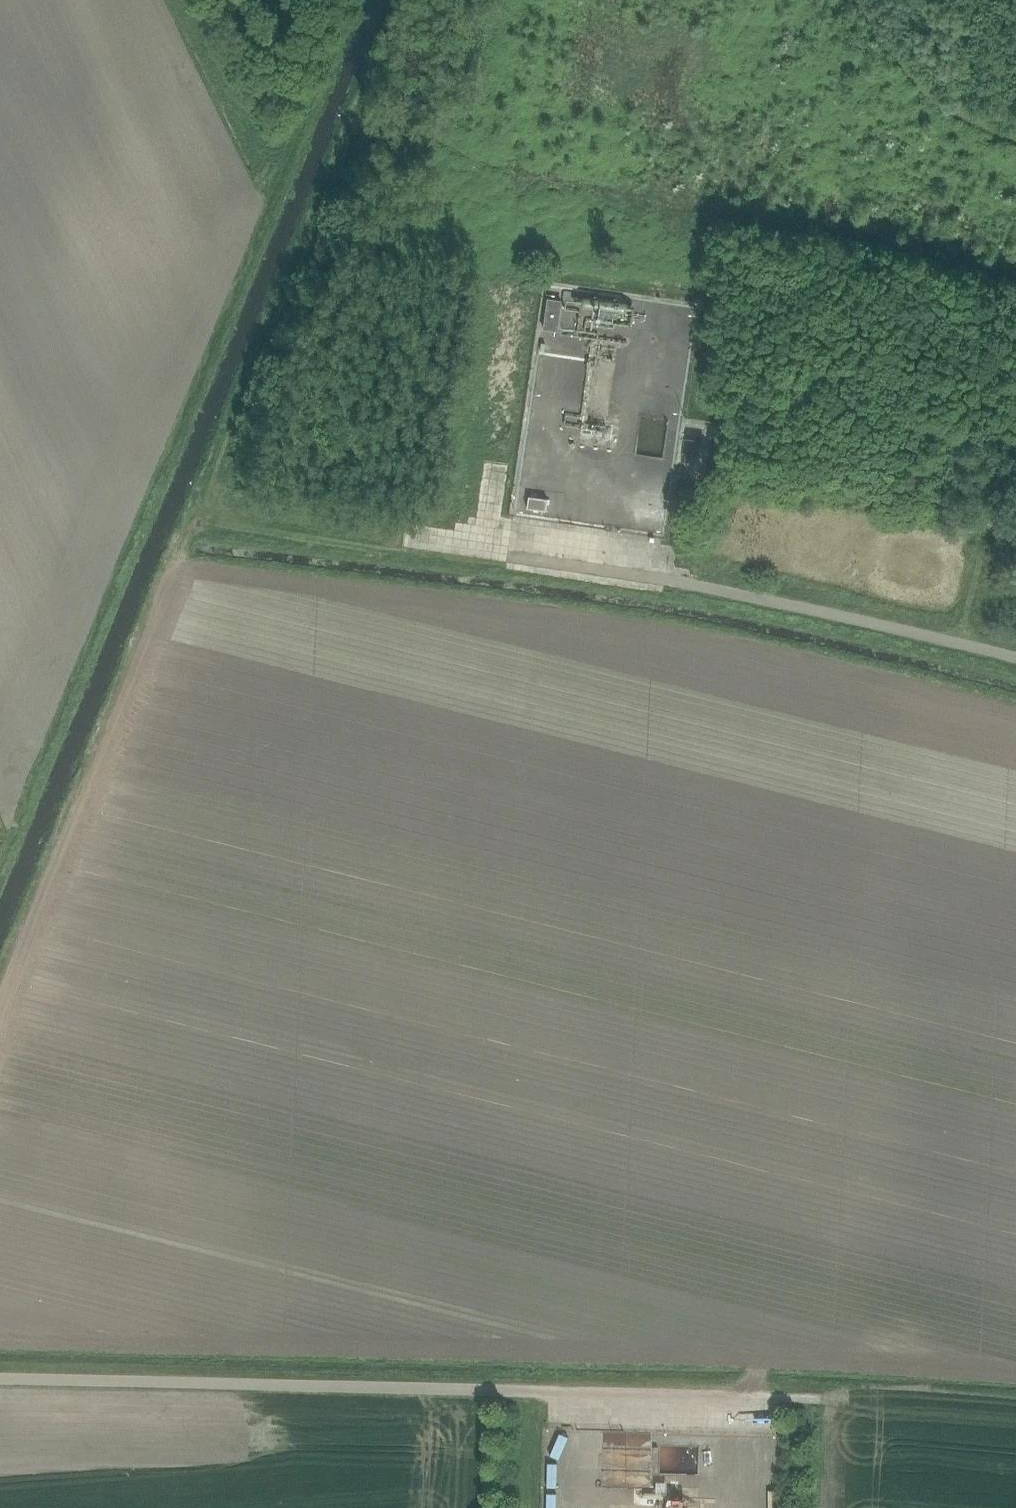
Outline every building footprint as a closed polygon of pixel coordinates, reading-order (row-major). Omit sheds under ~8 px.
[(540,334),(554,335),(558,306),(544,304),(540,334)] [(528,497),(527,508),(545,511),(547,499),(528,497)]
